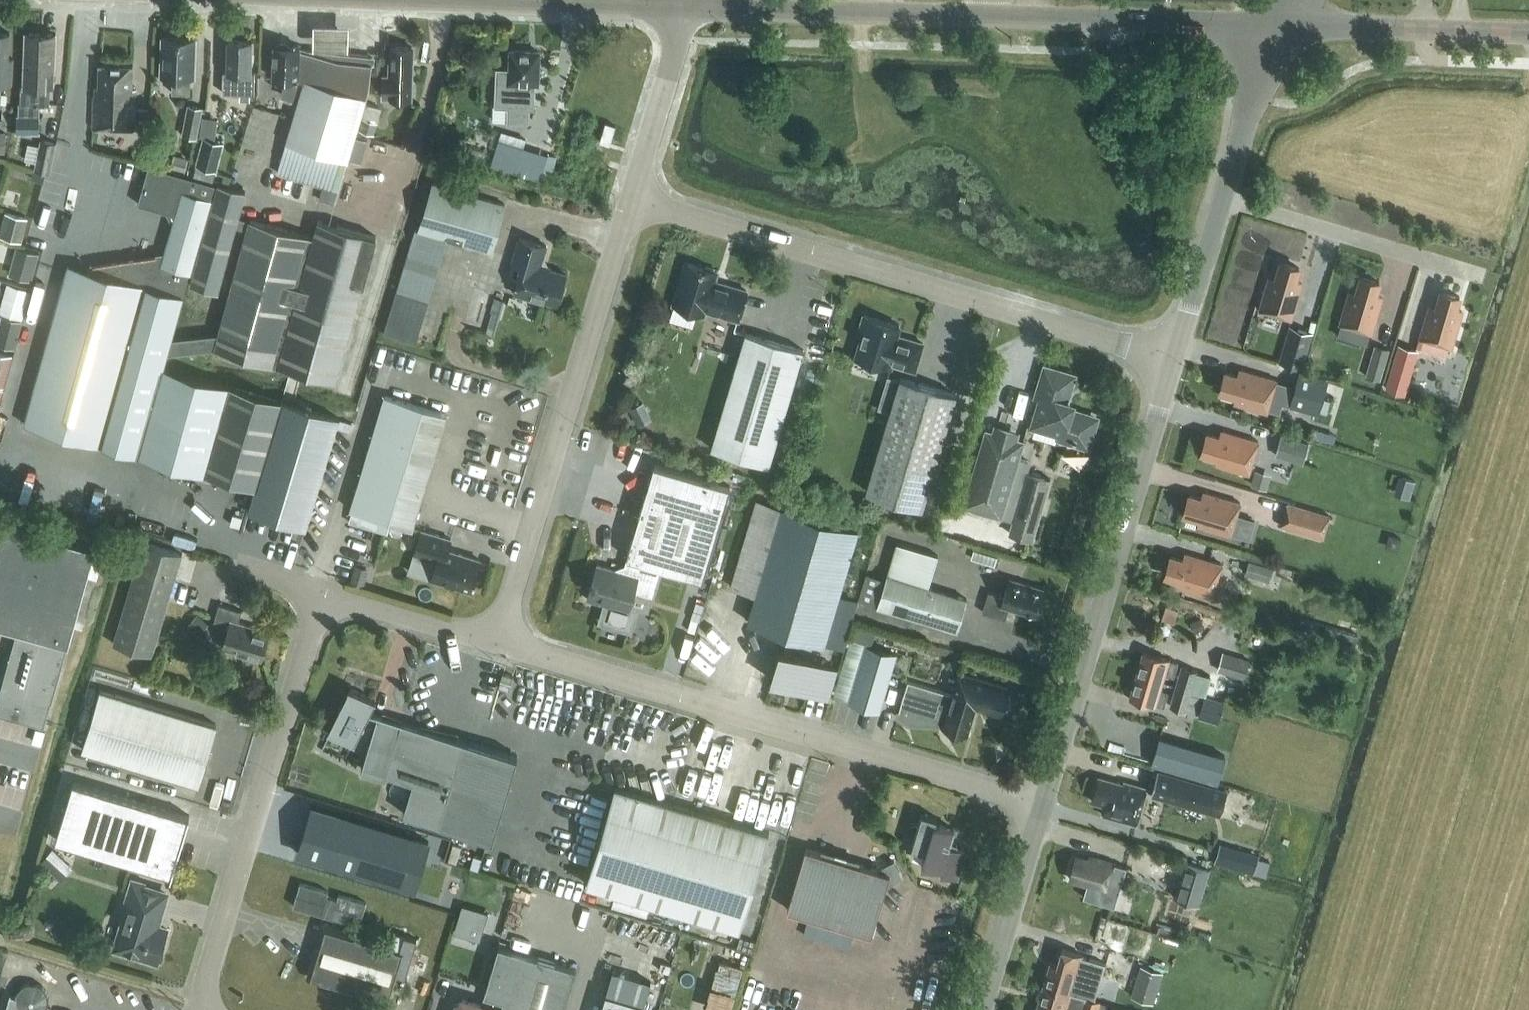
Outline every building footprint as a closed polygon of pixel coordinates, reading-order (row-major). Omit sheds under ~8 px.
[(349,28),(315,28),(314,52),(338,59),(344,55),(348,52),(349,28)] [(10,33),(0,32),(0,121),(1,121),(2,106),(0,106),(1,83),(12,83),(13,59),(9,58),(10,33)] [(50,87),(54,87),(56,34),(26,33),(24,85),(22,85),(22,102),(20,101),(20,114),(18,114),(18,130),(40,131),(40,104),(50,104),(50,87)] [(195,75),(196,37),(163,36),(161,74),(173,74),(172,91),(190,91),(191,75),(195,75)] [(227,71),(223,70),(222,92),(254,94),(255,72),(251,72),(253,41),(228,40),(227,71)] [(274,46),(273,77),(286,78),(282,92),(294,95),(294,94),(300,96),(278,172),(324,186),(339,190),(366,98),(367,98),(370,87),(373,58),(344,55),(338,59),(300,48),(300,47),(288,46),(285,43),(279,43),(276,46),(274,46)] [(412,62),(412,46),(392,46),(392,62),(390,62),(390,75),(383,75),(383,98),(412,99),(414,62),(412,62)] [(508,107),(507,123),(528,124),(529,108),(534,108),(535,82),(537,82),(539,51),(512,50),(511,67),(496,67),(495,106),(508,107)] [(132,88),(133,65),(99,64),(99,87),(95,87),(95,97),(94,97),(93,128),(135,129),(136,88),(132,88)] [(196,137),(202,107),(187,104),(181,134),(196,137)] [(497,164),(551,178),(558,150),(530,143),(532,135),(506,128),(497,164)] [(223,142),(202,137),(193,172),(213,177),(223,142)] [(41,138),(34,169),(51,173),(57,142),(41,138)] [(149,164),(138,203),(176,214),(162,264),(190,272),(206,218),(209,219),(212,209),(208,208),(211,199),(216,183),(149,164)] [(491,250),(506,203),(434,182),(420,228),(491,250)] [(209,219),(191,285),(218,293),(236,226),(238,217),(245,191),(219,184),(212,209),(209,219)] [(29,218),(5,212),(0,231),(0,236),(22,242),(29,218)] [(219,331),(215,347),(337,380),(376,236),(318,220),(313,236),(250,219),(250,220),(238,217),(236,226),(247,229),(219,331)] [(448,238),(415,228),(384,333),(416,342),(448,238)] [(562,299),(564,290),(562,289),(567,272),(545,266),(542,260),(547,244),(520,236),(511,267),(521,271),(515,292),(543,301),(544,299),(557,303),(559,298),(562,299)] [(17,246),(9,274),(32,280),(40,252),(17,246)] [(1297,278),(1301,265),(1279,259),(1274,276),(1269,275),(1268,278),(1267,278),(1258,310),(1292,320),(1304,280),(1297,278)] [(739,319),(747,290),(715,281),(717,271),(686,262),(673,304),(705,313),(706,309),(739,319)] [(70,264),(26,424),(236,482),(255,488),(249,510),(306,527),(339,416),(163,366),(167,353),(215,347),(219,331),(171,338),(183,295),(190,272),(162,264),(150,266),(137,269),(133,281),(70,264)] [(1378,293),(1382,279),(1359,273),(1354,291),(1348,289),(1342,312),(1341,311),(1338,324),(1373,334),(1383,295),(1378,293)] [(0,311),(0,312),(23,318),(31,290),(7,284),(0,311)] [(1458,307),(1462,294),(1440,287),(1435,305),(1429,303),(1418,338),(1452,348),(1463,309),(1458,307)] [(897,332),(899,325),(864,314),(859,333),(863,334),(856,356),(891,367),(892,364),(917,372),(926,341),(897,332)] [(23,321),(2,315),(0,322),(0,344),(15,348),(23,321)] [(1290,323),(1279,360),(1303,367),(1314,330),(1290,323)] [(769,465),(803,349),(746,332),(711,448),(769,465)] [(1390,348),(1375,344),(1366,375),(1381,379),(1390,348)] [(1416,348),(1401,344),(1387,389),(1403,393),(1416,348)] [(13,354),(0,350),(0,385),(4,386),(13,354)] [(1087,444),(1095,417),(1069,410),(1071,403),(1065,401),(1073,376),(1046,367),(1030,420),(1062,430),(1060,436),(1087,444)] [(1277,380),(1242,369),(1240,376),(1226,372),(1221,391),(1238,396),(1236,403),(1268,412),(1277,380)] [(1318,414),(1329,378),(1299,370),(1289,405),(1318,414)] [(922,507),(956,394),(900,377),(866,490),(922,507)] [(412,526),(449,413),(387,394),(352,508),(354,509),(350,520),(389,532),(393,520),(412,526)] [(638,425),(652,418),(643,401),(629,408),(638,425)] [(353,420),(340,416),(338,425),(350,429),(353,420)] [(1032,539),(1050,478),(1027,471),(1030,461),(1019,458),(1024,440),(986,429),(963,505),(1013,520),(1009,533),(1032,539)] [(1259,441),(1224,431),(1222,437),(1208,433),(1203,452),(1220,457),(1218,464),(1250,474),(1259,441)] [(1302,463),(1308,442),(1281,434),(1275,455),(1302,463)] [(599,602),(600,600),(608,602),(602,621),(629,629),(635,610),(629,608),(634,591),(652,596),(661,567),(703,579),(730,486),(654,464),(627,557),(631,558),(627,573),(598,564),(587,599),(599,602)] [(1272,474),(1255,469),(1251,483),(1268,488),(1272,474)] [(1417,492),(1419,477),(1407,475),(1405,491),(1417,492)] [(1241,503),(1206,492),(1204,499),(1190,495),(1184,514),(1202,519),(1200,526),(1231,535),(1241,503)] [(825,643),(858,529),(757,499),(731,585),(756,593),(748,620),(825,643)] [(1327,513),(1284,500),(1277,524),(1320,538),(1327,513)] [(17,632),(0,692),(0,713),(44,726),(45,726),(51,702),(52,702),(68,646),(70,647),(97,549),(0,523),(0,627),(17,632)] [(479,559),(448,550),(451,538),(422,529),(415,552),(438,559),(432,577),(433,577),(470,588),(471,589),(474,580),(476,580),(477,576),(475,576),(480,559),(479,558),(479,559)] [(152,654),(183,551),(145,540),(114,642),(152,654)] [(929,587),(938,555),(896,542),(886,579),(866,573),(858,599),(878,605),(958,630),(967,599),(929,587)] [(1223,564),(1188,553),(1185,560),(1172,556),(1166,575),(1184,580),(1182,587),(1213,597),(1223,564)] [(1245,572),(1268,579),(1273,566),(1250,559),(1245,572)] [(368,567),(356,564),(351,581),(363,585),(368,567)] [(1036,615),(1044,588),(1010,578),(1004,596),(989,591),(983,612),(1006,619),(1009,607),(1036,615)] [(1176,601),(1225,616),(1227,610),(1178,595),(1176,601)] [(262,658),(270,631),(239,621),(242,610),(219,603),(213,623),(228,628),(223,647),(262,658)] [(186,625),(198,636),(210,623),(198,613),(186,625)] [(858,624),(854,636),(875,642),(879,630),(858,624)] [(880,711),(897,653),(866,644),(849,702),(880,711)] [(781,649),(772,678),(830,696),(839,667),(781,649)] [(1137,673),(1163,681),(1165,674),(1174,677),(1178,662),(1143,651),(1137,673)] [(1244,678),(1250,659),(1223,651),(1217,670),(1244,678)] [(1176,685),(1192,690),(1198,670),(1182,665),(1176,685)] [(509,690),(514,676),(503,672),(499,687),(509,690)] [(1007,693),(1009,686),(959,672),(952,693),(909,680),(899,714),(910,721),(943,723),(943,726),(948,727),(948,730),(950,733),(958,736),(961,734),(962,731),(968,733),(976,707),(1000,714),(1003,707),(1005,708),(1009,706),(1011,698),(1010,694),(1007,693)] [(1160,689),(1163,681),(1137,673),(1130,696),(1146,701),(1145,705),(1153,707),(1154,703),(1164,706),(1169,691),(1160,689)] [(1186,710),(1192,690),(1176,685),(1170,705),(1186,710)] [(492,841),(517,754),(370,711),(376,700),(349,686),(328,729),(339,734),(337,737),(362,750),(357,759),(363,762),(362,768),(385,776),(387,772),(413,781),(403,811),(492,841)] [(199,783),(217,724),(101,689),(83,748),(199,783)] [(1201,693),(1192,690),(1186,710),(1195,713),(1201,693)] [(1204,695),(1198,716),(1217,722),(1224,701),(1204,695)] [(1160,735),(1152,763),(1217,783),(1225,755),(1160,735)] [(1220,815),(1228,790),(1159,768),(1150,794),(1220,815)] [(1124,784),(1100,777),(1093,801),(1106,805),(1103,814),(1138,825),(1148,789),(1125,782),(1124,784)] [(172,873),(189,815),(73,780),(56,838),(172,873)] [(740,929),(769,832),(615,786),(586,883),(740,929)] [(414,888),(428,841),(313,806),(299,852),(414,888)] [(957,878),(965,851),(957,849),(958,845),(950,843),(954,828),(935,823),(937,817),(922,812),(912,847),(926,850),(922,862),(942,868),(941,873),(957,878)] [(1259,875),(1268,853),(1229,839),(1221,860),(1259,875)] [(877,869),(806,847),(788,909),(872,934),(886,886),(903,876),(894,859),(877,869)] [(1076,855),(1070,878),(1088,883),(1087,887),(1084,897),(1115,906),(1127,867),(1117,864),(1095,857),(1094,861),(1076,855)] [(1200,904),(1210,869),(1184,861),(1174,897),(1200,904)] [(368,923),(374,899),(303,880),(297,903),(368,923)] [(159,959),(168,928),(156,925),(166,892),(144,886),(145,884),(134,881),(123,916),(125,917),(117,946),(141,954),(140,957),(156,962),(157,959),(159,959)] [(480,940),(489,912),(463,904),(454,932),(480,940)] [(389,998),(403,950),(326,926),(311,975),(389,998)] [(460,1009),(564,1009),(576,967),(518,950),(499,944),(485,993),(482,1004),(463,998),(460,1009)] [(1051,961),(1044,986),(1087,999),(1089,1000),(1093,1001),(1094,998),(1104,963),(1091,959),(1082,957),(1083,953),(1062,947),(1057,963),(1051,961)] [(1154,1003),(1163,972),(1140,965),(1131,996),(1154,1003)] [(49,997),(47,990),(43,985),(37,982),(30,981),(23,984),(18,988),(15,995),(15,997),(10,995),(5,1009),(45,1009),(49,1004),(49,997)] [(1038,1006),(1044,1008),(1043,1009),(1112,1009),(1113,1007),(1093,1001),(1089,1000),(1087,999),(1044,986),(1038,1006)] [(644,1003),(606,991),(600,1009),(642,1009),(644,1003)]
